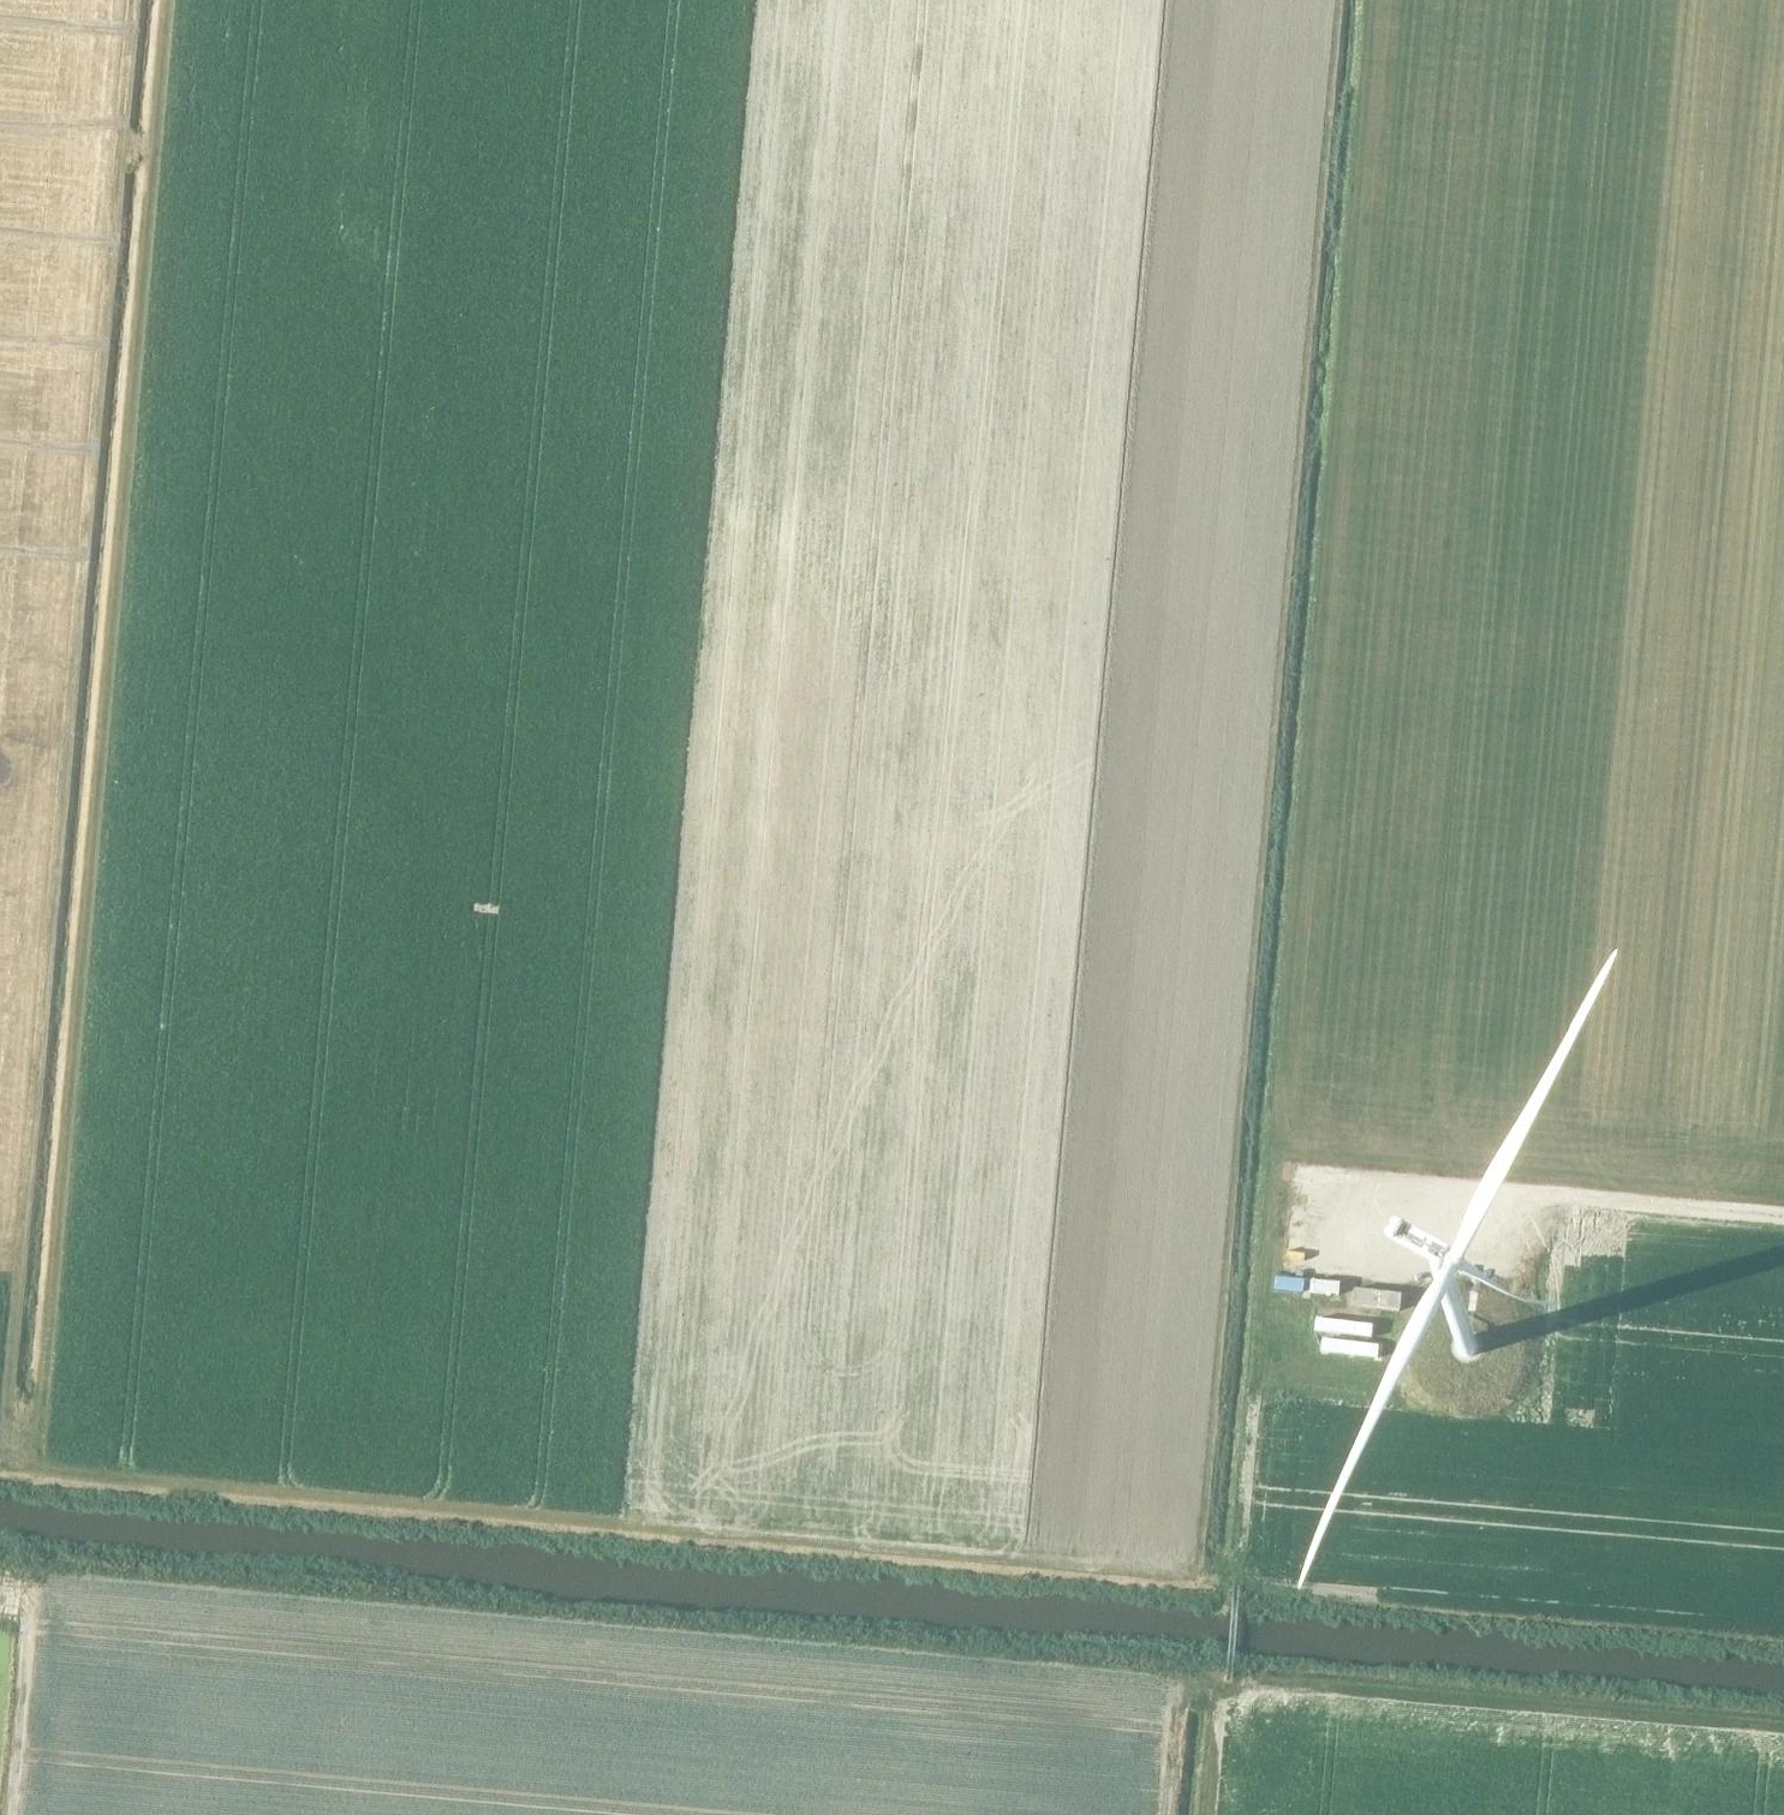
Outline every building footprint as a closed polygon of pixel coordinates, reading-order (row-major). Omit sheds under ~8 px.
[(1464,1359),(1466,1360),(1468,1359),(1470,1359),(1473,1357),(1475,1356),(1477,1354),(1478,1351),(1479,1348),(1479,1344),(1478,1341),(1477,1339),(1475,1337),(1473,1336),(1471,1335),(1468,1334),(1467,1334),(1464,1334),(1461,1335),(1458,1337),(1455,1339),(1454,1341),(1453,1343),(1453,1347),(1453,1349),(1454,1352),(1455,1354),(1457,1356),(1459,1357),(1462,1359),(1464,1359)]
